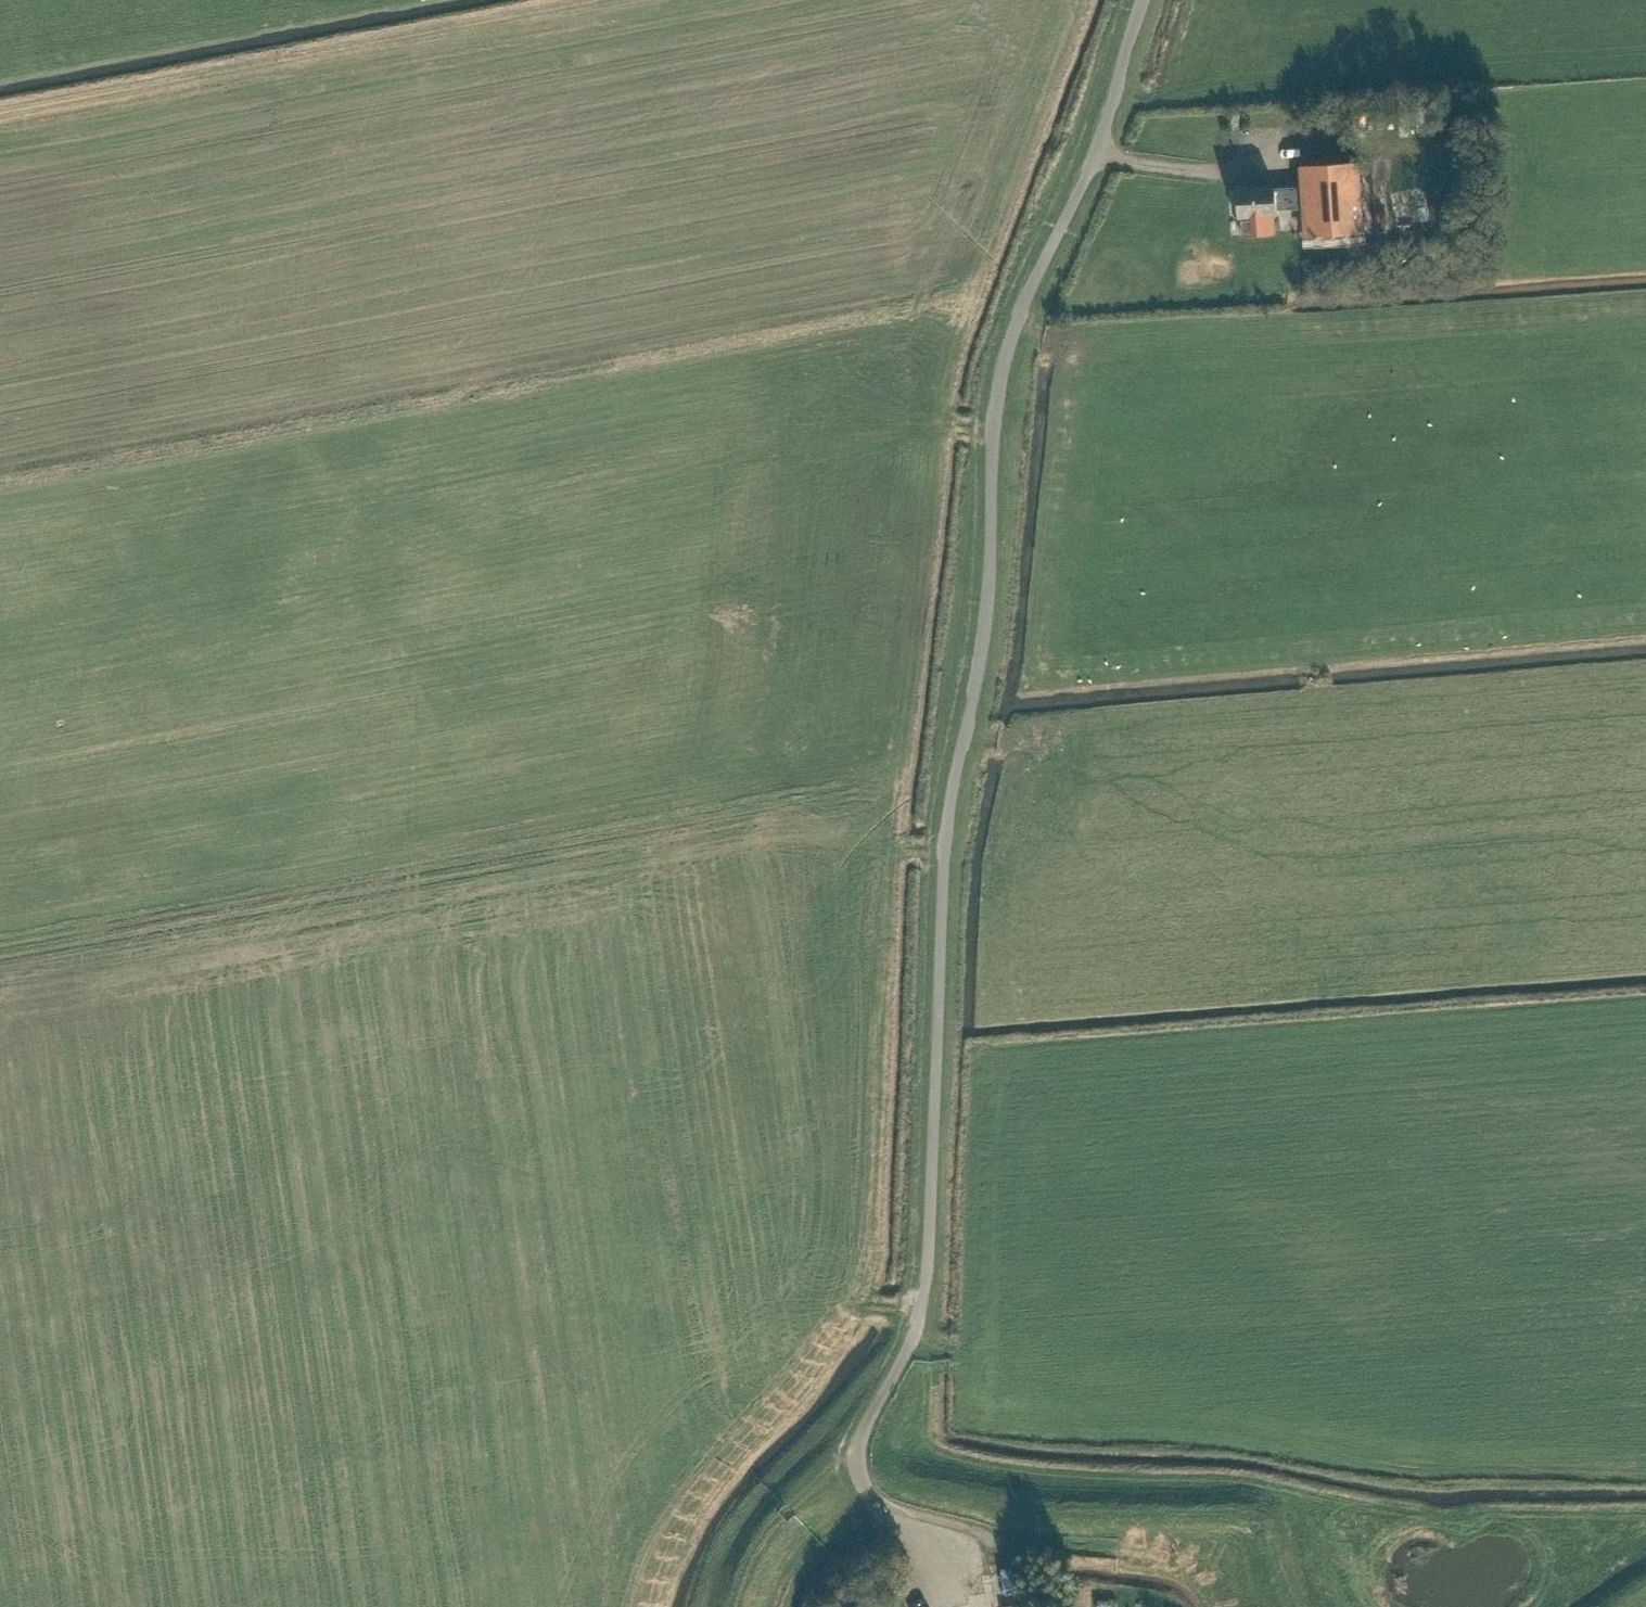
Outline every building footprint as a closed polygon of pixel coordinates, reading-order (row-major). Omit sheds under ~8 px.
[(1303,183),(1305,206),(1307,238),(1365,234),(1360,160),(1301,164),(1303,183)] [(1303,183),(1238,188),(1240,218),(1244,218),(1245,237),(1277,234),(1276,216),(1279,215),(1278,208),(1305,206),(1303,183)]
